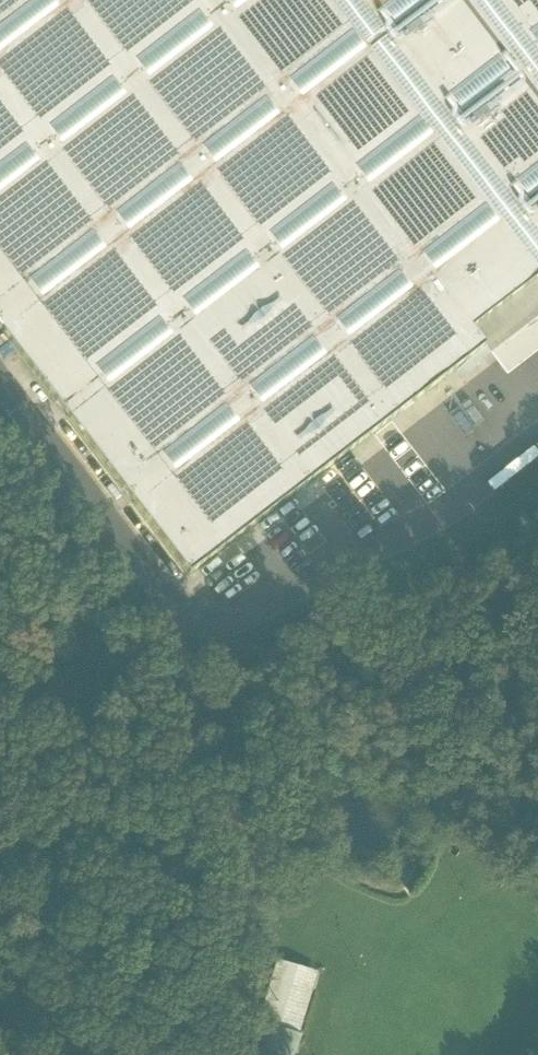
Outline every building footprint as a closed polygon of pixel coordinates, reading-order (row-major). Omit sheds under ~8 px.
[(53,399),(188,576),(393,418),(485,346),(472,329),(505,304),(506,304),(537,279),(537,0),(0,0),(0,330),(53,399)] [(280,970),(260,1031),(293,1042),(312,981),(280,970)]
